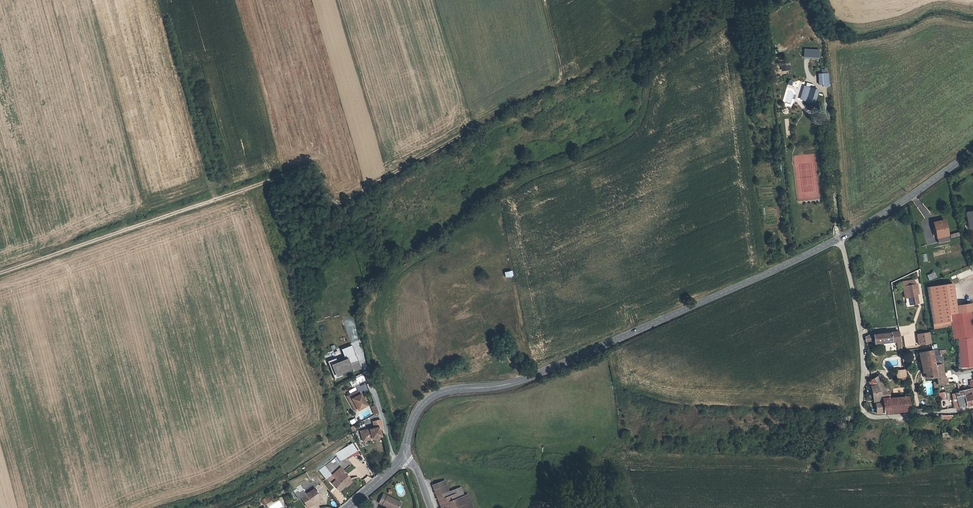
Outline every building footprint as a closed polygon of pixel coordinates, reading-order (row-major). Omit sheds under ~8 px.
[(804,49),(804,58),(819,58),(819,49),(804,49)] [(818,86),(829,86),(828,73),(817,73),(818,86)] [(804,83),(801,95),(815,98),(818,86),(804,83)] [(966,227),(972,226),(972,210),(963,212),(966,227)] [(935,230),(936,236),(945,235),(942,220),(932,222),(933,230),(935,230)] [(958,280),(972,273),(972,272),(971,268),(956,275),(958,280)] [(927,275),(929,281),(937,277),(934,272),(927,275)] [(905,284),(909,303),(916,302),(913,283),(915,283),(914,278),(901,280),(902,285),(905,284)] [(958,339),(972,336),(972,325),(970,311),(949,314),(954,340),(958,339)] [(864,336),(865,341),(874,339),(875,343),(896,338),(899,337),(898,328),(864,336)] [(930,333),(917,333),(917,345),(931,344),(930,333)] [(958,339),(958,350),(972,347),(972,336),(958,339)] [(355,353),(352,345),(341,349),(345,359),(337,362),(336,358),(328,361),(335,379),(343,376),(342,373),(352,369),(353,372),(361,369),(356,355),(355,353)] [(958,350),(959,369),(972,366),(972,347),(958,350)] [(933,351),(919,353),(922,371),(925,371),(925,377),(936,375),(935,365),(933,357),(933,351)] [(933,357),(935,365),(942,365),(940,357),(933,357)] [(937,384),(948,385),(947,378),(944,378),(942,365),(935,365),(936,375),(937,381),(937,384)] [(362,372),(355,377),(357,383),(365,379),(362,372)] [(883,391),(888,390),(880,375),(875,377),(875,378),(883,391)] [(875,378),(872,379),(870,380),(875,398),(877,397),(884,397),(883,391),(875,378)] [(967,407),(972,405),(972,396),(972,394),(972,388),(960,391),(960,393),(961,397),(965,395),(967,407)] [(360,395),(358,390),(347,396),(349,401),(352,399),(358,410),(367,405),(365,401),(363,398),(361,394),(360,395)] [(961,397),(960,393),(955,393),(956,407),(959,408),(960,408),(967,407),(965,395),(961,397)] [(884,397),(884,403),(887,403),(887,407),(894,406),(894,413),(908,411),(908,406),(905,394),(891,396),(884,397)] [(884,413),(894,413),(894,406),(887,407),(887,403),(884,403),(884,413)] [(372,422),(374,428),(379,427),(380,429),(383,429),(380,420),(372,422)] [(381,436),(380,429),(379,427),(374,428),(370,429),(360,431),(363,441),(381,436)] [(352,443),(336,453),(341,461),(352,454),(354,456),(359,453),(352,443)] [(319,470),(326,479),(332,475),(325,466),(319,470)] [(341,468),(332,475),(334,477),(336,480),(332,484),(339,491),(345,485),(346,487),(352,482),(343,472),(344,471),(341,468)] [(368,475),(363,479),(366,483),(371,479),(368,475)] [(299,491),(315,482),(315,481),(313,478),(297,487),(297,488),(299,490),(299,491)] [(441,507),(454,507),(453,507),(458,505),(459,507),(473,507),(468,495),(455,499),(454,495),(446,498),(442,486),(434,489),(438,500),(441,507)] [(308,507),(310,507),(309,506),(321,497),(315,489),(301,498),(307,507),(308,507)] [(332,493),(340,503),(345,499),(336,489),(332,493)] [(392,507),(399,507),(401,503),(383,494),(379,503),(389,507),(390,507),(391,507),(392,507)] [(273,500),(271,495),(268,497),(261,500),(264,505),(273,500)]
